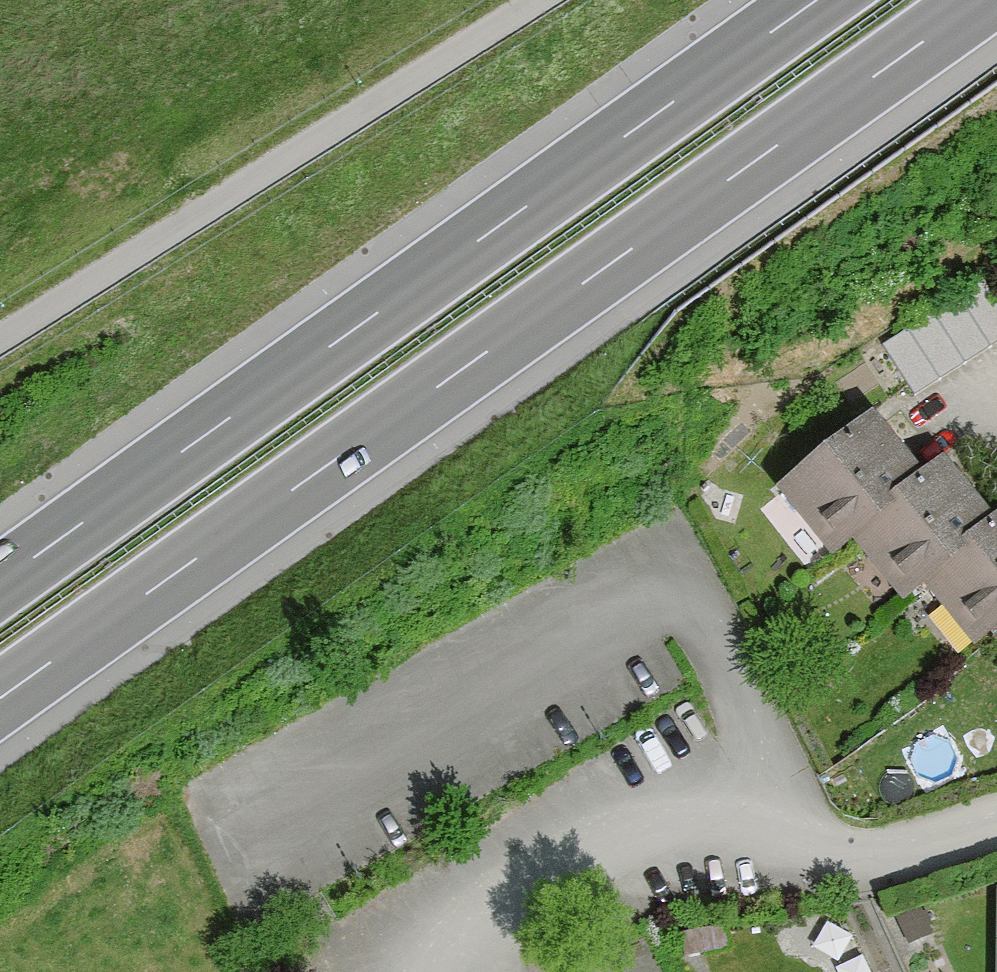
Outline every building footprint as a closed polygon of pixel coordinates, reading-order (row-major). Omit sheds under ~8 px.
[(996,348),(996,303),(983,283),(883,349),(918,400),(996,348)] [(924,495),(876,437),(783,514),(831,572),(855,553),(924,495)] [(924,495),(855,553),(908,617),(922,605),(996,543),(944,479),(924,495)] [(922,605),(975,669),(995,653),(996,651),(996,543),(922,605)]
